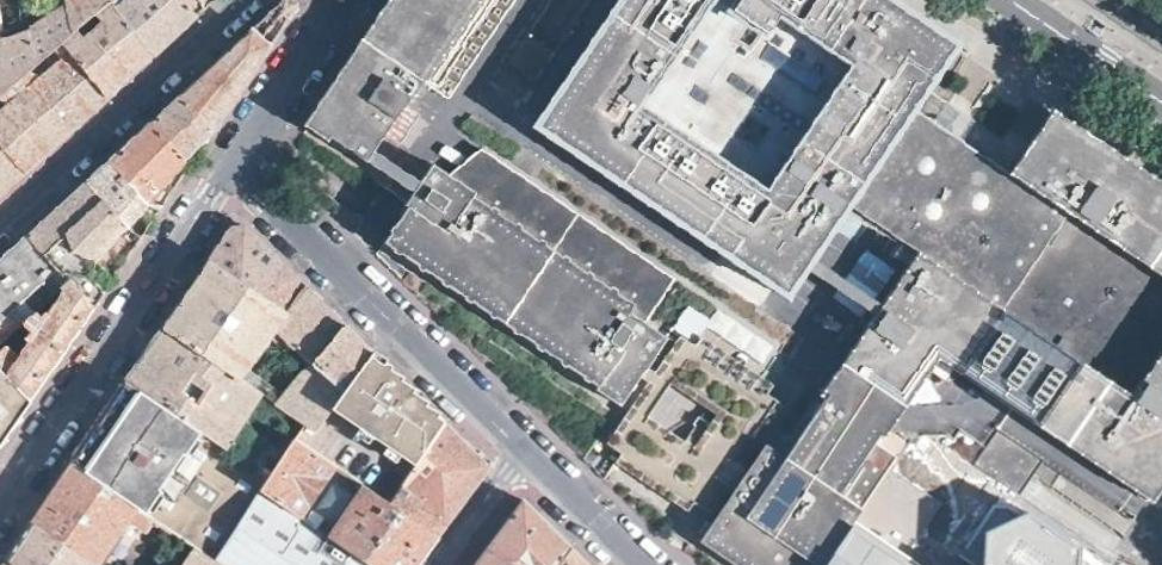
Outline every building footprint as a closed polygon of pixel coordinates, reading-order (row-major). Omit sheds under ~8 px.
[(17,79),(57,43),(69,33),(62,0),(20,0),(26,31),(12,33),(0,36),(0,95),(17,79)] [(69,33),(101,5),(98,0),(62,0),(69,33)] [(104,2),(151,54),(172,35),(195,14),(184,0),(107,0),(104,2)] [(195,14),(207,2),(209,0),(184,0),(195,14)] [(508,0),(388,0),(306,122),(363,160),(417,81),(443,97),(508,0)] [(850,523),(902,445),(880,430),(931,353),(1147,496),(1148,496),(1161,475),(1161,178),(1049,104),(1007,167),(960,135),(944,125),(914,105),(958,38),(900,0),(607,0),(531,114),(790,285),(846,200),(919,247),(785,448),(768,437),(727,499),(699,540),(716,552),(735,564),(912,564),(850,523)] [(141,63),(151,54),(104,2),(101,5),(69,33),(57,43),(104,97),(141,63)] [(212,62),(178,94),(211,129),(241,84),(267,44),(250,28),(212,62)] [(86,114),(104,97),(57,43),(17,79),(65,133),(86,114)] [(17,79),(0,95),(0,147),(22,173),(43,153),(65,133),(17,79)] [(162,108),(147,121),(183,159),(195,145),(211,129),(178,94),(162,108)] [(85,180),(125,227),(138,240),(155,214),(151,212),(143,222),(135,215),(176,165),(183,171),(188,164),(183,159),(147,121),(112,154),(85,180)] [(22,173),(0,147),(0,193),(22,173)] [(429,163),(378,239),(420,267),(595,383),(621,400),(660,341),(641,327),(673,277),(615,238),(478,149),(457,180),(429,163)] [(74,288),(125,227),(85,180),(56,207),(24,236),(67,281),(74,288)] [(207,261),(271,327),(303,286),(270,254),(242,226),(230,226),(207,261)] [(67,281),(24,236),(0,258),(0,343),(20,324),(33,312),(58,289),(67,281)] [(339,395),(309,365),(305,361),(300,366),(304,370),(281,399),(243,373),(274,331),(271,327),(207,261),(183,296),(160,329),(313,431),(339,395)] [(92,307),(74,288),(67,281),(58,289),(63,294),(49,313),(44,310),(41,316),(33,312),(20,324),(30,332),(26,336),(30,341),(17,358),(0,345),(0,369),(30,398),(42,380),(66,345),(80,324),(92,307)] [(305,361),(309,365),(342,324),(319,301),(303,286),(271,327),(274,331),(305,361)] [(697,345),(704,333),(763,367),(775,346),(715,310),(709,319),(687,306),(673,331),(697,345)] [(342,324),(309,365),(339,395),(371,352),(349,331),(342,324)] [(301,448),(313,431),(160,329),(142,356),(126,381),(267,479),(281,456),(239,427),(248,412),(289,442),(290,441),(301,448)] [(683,470),(722,495),(782,405),(679,335),(600,453),(666,496),(683,470)] [(371,352),(339,395),(313,431),(301,448),(383,503),(443,424),(404,386),(371,352)] [(30,398),(0,369),(0,442),(10,427),(30,398)] [(259,492),(267,479),(126,381),(96,425),(69,464),(153,522),(192,548),(214,563),(259,492)] [(488,467),(443,424),(383,503),(435,538),(461,504),(488,467)] [(301,448),(290,441),(289,442),(281,456),(267,479),(259,492),(368,564),(415,564),(417,563),(435,538),(383,503),(301,448)] [(1009,443),(995,468),(1014,479),(1028,454),(1009,443)] [(149,528),(153,522),(69,464),(49,492),(30,520),(96,564),(129,515),(149,528)] [(217,564),(368,564),(259,492),(214,563),(217,564)] [(991,498),(952,557),(964,564),(1089,564),(991,498)] [(474,564),(557,564),(569,548),(543,523),(521,501),(494,538),(474,564)] [(16,564),(95,564),(96,564),(30,520),(16,542),(5,558),(16,564)] [(214,563),(192,548),(180,564),(217,564),(214,563)] [(569,548),(557,564),(586,564),(569,548)]
